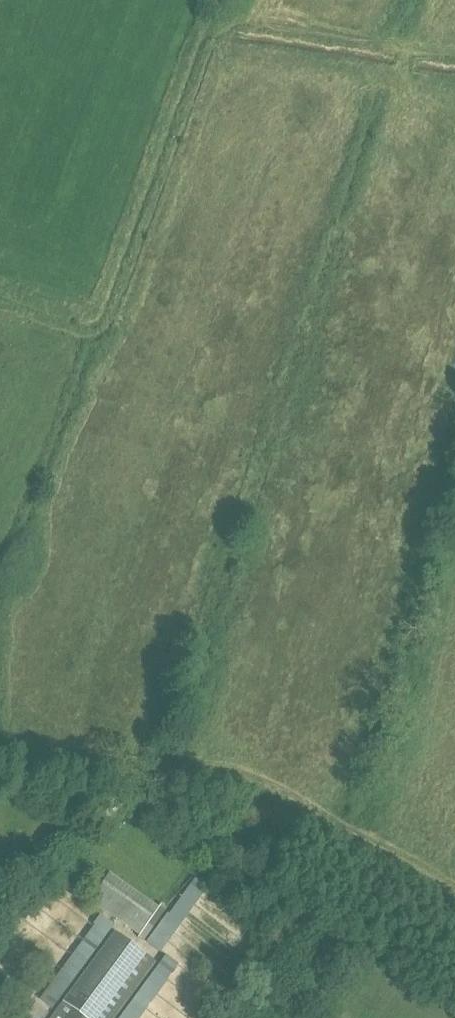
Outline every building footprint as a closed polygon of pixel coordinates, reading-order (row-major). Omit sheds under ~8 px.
[(171,944),(210,876),(195,867),(156,935),(171,944)] [(138,937),(143,940),(166,908),(161,904),(159,907),(110,873),(92,899),(141,933),(138,937)] [(116,931),(65,999),(91,1017),(112,1017),(154,959),(116,931)] [(116,1017),(139,1017),(184,954),(168,943),(116,1017)] [(72,1005),(63,1000),(50,1017),(63,1017),(72,1005)] [(72,1005),(63,1017),(90,1017),(72,1005)] [(20,1007),(12,1017),(35,1017),(20,1007)]
